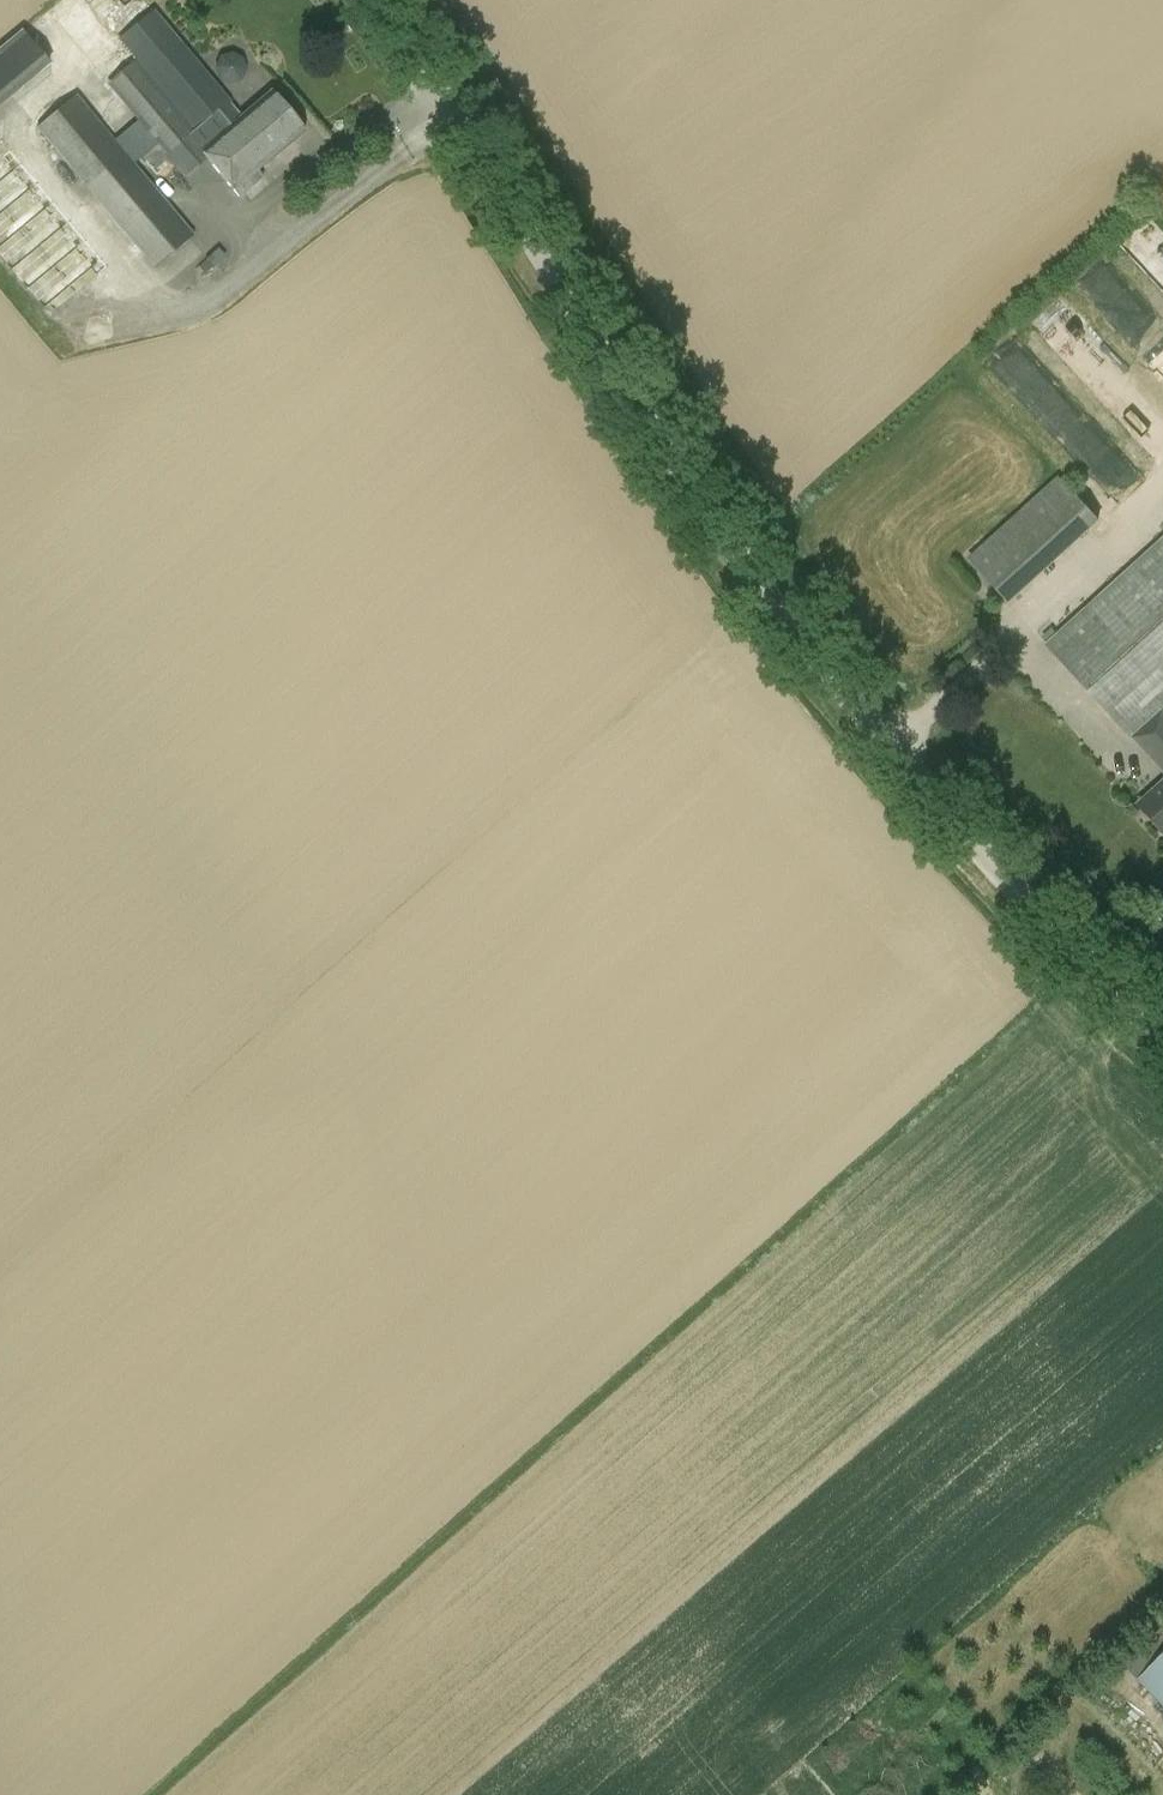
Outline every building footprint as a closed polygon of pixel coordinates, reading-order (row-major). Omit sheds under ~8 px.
[(207,160),(240,198),(264,178),(258,171),(304,132),(271,93),(243,117),(145,0),(72,0),(52,16),(140,120),(115,141),(76,96),(38,128),(156,269),(195,236),(134,166),(159,145),(187,177),(207,160)] [(50,63),(23,32),(0,51),(0,106),(50,63)] [(1105,448),(1020,349),(998,368),(1083,467),(1105,448)] [(1100,524),(1058,478),(967,560),(1009,606),(1100,524)] [(1162,711),(1162,710),(1162,540),(1045,647),(1130,740),(1162,776),(1162,712),(1162,711)] [(1138,808),(1162,835),(1162,784),(1138,808)] [(1138,1681),(1162,1706),(1162,1656),(1138,1681)] [(1162,1746),(1162,1731),(1154,1740),(1161,1748),(1162,1746)]
